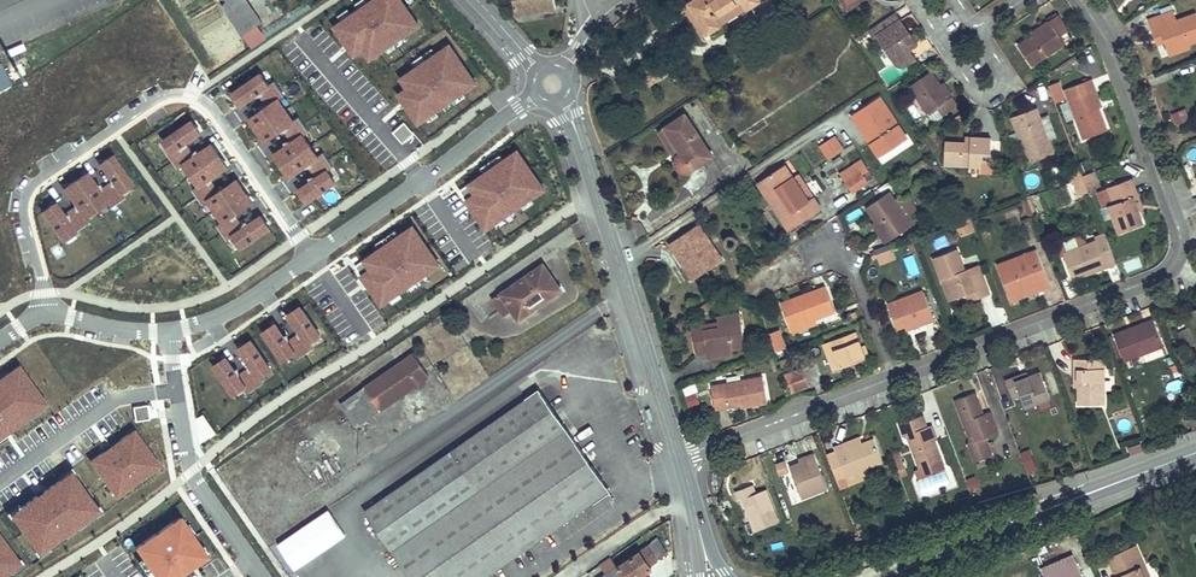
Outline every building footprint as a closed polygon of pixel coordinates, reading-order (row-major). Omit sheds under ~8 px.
[(247,0),(225,0),(227,2),(222,5),(242,36),(257,26),(262,22),(247,0)] [(331,27),(353,59),(362,53),(369,62),(421,27),(402,0),(371,0),(331,27)] [(555,0),(514,0),(516,15),(556,8),(555,0)] [(704,32),(709,30),(690,0),(689,0),(686,2),(704,32)] [(709,30),(719,24),(714,15),(737,0),(690,0),(709,30)] [(748,7),(744,0),(737,0),(714,15),(719,24),(748,7)] [(848,1),(847,0),(840,0),(847,11),(864,0),(850,0),(848,1)] [(1159,9),(1161,13),(1172,9),(1170,5),(1159,9)] [(1151,31),(1159,28),(1164,43),(1168,53),(1189,45),(1195,42),(1195,12),(1176,19),(1172,9),(1161,13),(1147,19),(1151,31)] [(876,37),(897,68),(903,69),(908,65),(917,60),(911,51),(919,46),(909,31),(905,34),(896,21),(900,19),(895,13),(868,31),(873,38),(876,37)] [(1049,25),(1035,34),(1018,45),(1031,65),(1064,43),(1059,36),(1068,31),(1057,15),(1047,21),(1049,25)] [(909,31),(900,18),(900,19),(896,21),(905,34),(909,31)] [(1032,31),(1035,34),(1049,25),(1047,21),(1032,31)] [(961,24),(949,34),(956,44),(969,34),(961,24)] [(266,38),(257,26),(242,36),(251,48),(266,38)] [(1151,31),(1157,45),(1164,43),(1159,28),(1151,31)] [(1072,38),(1068,31),(1059,36),(1064,43),(1072,38)] [(478,85),(450,44),(398,79),(405,89),(396,95),(417,127),(478,85)] [(1189,45),(1168,53),(1169,56),(1191,48),(1189,45)] [(658,69),(644,77),(649,85),(663,77),(658,69)] [(948,99),(939,86),(931,73),(909,87),(928,114),(937,108),(942,116),(958,105),(952,97),(948,99)] [(260,78),(233,96),(242,109),(268,92),(260,78)] [(1092,90),(1096,89),(1092,79),(1064,90),(1083,140),(1108,130),(1100,108),(1098,108),(1092,90)] [(1059,82),(1049,85),(1055,103),(1066,99),(1059,82)] [(943,83),(939,86),(948,99),(952,97),(943,83)] [(1103,106),(1096,89),(1092,90),(1098,108),(1100,108),(1103,106)] [(908,138),(881,96),(850,116),(857,126),(862,123),(874,141),(869,144),(878,158),(908,138)] [(279,102),(247,122),(263,146),(295,125),(279,102)] [(1037,108),(1010,118),(1028,164),(1055,153),(1049,138),(1041,118),(1037,108)] [(1190,119),(1185,108),(1171,114),(1176,125),(1190,119)] [(662,127),(663,128),(678,153),(675,156),(674,159),(674,160),(674,165),(676,169),(680,172),(684,174),(688,174),(692,172),(715,157),(685,112),(662,127)] [(1056,135),(1048,115),(1041,118),(1049,138),(1056,135)] [(392,133),(402,145),(414,134),(404,122),(392,133)] [(192,123),(161,143),(234,256),(272,231),(262,216),(245,227),(238,216),(255,205),(239,180),(220,192),(213,181),(230,170),(213,145),(195,157),(188,146),(202,138),(192,123)] [(874,141),(862,123),(857,126),(869,144),(874,141)] [(657,132),(674,159),(675,156),(678,153),(663,128),(657,132)] [(844,149),(835,136),(819,146),(828,160),(844,149)] [(965,142),(945,141),(944,166),(979,168),(979,174),(990,175),(991,154),(992,138),(971,137),(971,142),(965,142)] [(303,138),(272,158),(287,181),(318,162),(303,138)] [(545,190),(517,149),(465,185),(472,194),(463,201),(485,232),(545,190)] [(1135,153),(1129,155),(1133,163),(1138,161),(1135,153)] [(999,175),(1000,155),(991,154),(990,175),(999,175)] [(42,212),(62,243),(89,225),(86,221),(106,208),(109,212),(127,201),(124,195),(134,189),(113,157),(97,167),(107,183),(98,189),(88,173),(61,191),(76,214),(67,219),(56,202),(42,212)] [(839,174),(852,194),(869,183),(868,181),(873,177),(861,159),(839,174)] [(781,205),(775,209),(790,230),(821,210),(813,198),(808,201),(785,166),(764,180),(781,205)] [(1070,173),(1072,180),(1083,176),(1080,169),(1070,173)] [(1092,172),(1083,176),(1089,191),(1090,194),(1096,192),(1092,180),(1095,179),(1092,172)] [(328,174),(298,193),(305,204),(335,185),(328,174)] [(1083,176),(1072,180),(1078,195),(1089,191),(1083,176)] [(1132,178),(1109,187),(1115,203),(1110,205),(1114,217),(1120,232),(1143,224),(1139,212),(1133,198),(1138,196),(1132,178)] [(759,183),(775,209),(781,205),(764,180),(759,183)] [(1115,203),(1109,187),(1096,191),(1107,220),(1114,217),(1110,205),(1115,203)] [(874,222),(876,221),(884,233),(879,237),(884,244),(916,223),(911,215),(907,217),(899,205),(890,192),(865,208),(874,222)] [(1030,195),(1026,197),(1033,215),(1037,213),(1030,195)] [(1144,210),(1138,196),(1133,198),(1139,212),(1144,210)] [(1033,215),(1026,197),(1022,199),(1029,216),(1033,215)] [(899,205),(907,217),(911,215),(918,210),(909,198),(899,205)] [(959,211),(952,213),(956,224),(964,222),(959,211)] [(946,228),(956,224),(952,213),(941,217),(946,228)] [(961,236),(974,231),(970,219),(964,222),(956,224),(961,236)] [(871,225),(879,237),(884,233),(876,221),(874,222),(871,225)] [(692,281),(723,260),(700,224),(668,245),(674,254),(679,250),(687,263),(682,266),(692,281)] [(440,266),(412,225),(360,260),(367,270),(358,276),(380,307),(440,266)] [(1094,269),(1095,274),(1116,266),(1104,234),(1094,238),(1095,241),(1086,244),(1084,239),(1077,236),(1058,244),(1055,248),(1057,255),(1061,253),(1071,278),(1082,274),(1094,269)] [(733,236),(730,235),(727,236),(725,238),(724,240),(723,243),(724,246),(726,248),(729,249),(732,249),(734,248),(736,246),(737,243),(737,240),(736,238),(733,236)] [(896,259),(892,249),(876,255),(880,266),(896,259)] [(933,259),(942,281),(947,279),(955,299),(964,296),(975,291),(978,299),(991,294),(980,265),(966,270),(958,249),(933,259)] [(1011,302),(1024,297),(1022,292),(1036,286),(1038,291),(1050,287),(1036,249),(997,264),(1011,302)] [(687,263),(679,250),(674,254),(682,266),(687,263)] [(558,288),(542,265),(510,288),(526,311),(558,288)] [(1082,274),(1083,279),(1095,274),(1094,269),(1082,274)] [(942,281),(949,301),(955,299),(947,279),(942,281)] [(1022,292),(1024,297),(1038,291),(1036,286),(1022,292)] [(780,304),(790,329),(814,320),(835,312),(825,287),(780,304)] [(897,330),(905,327),(911,325),(913,329),(934,321),(922,290),(887,303),(897,330)] [(964,296),(967,303),(978,299),(975,291),(964,296)] [(213,360),(235,393),(246,386),(249,392),(265,381),(262,376),(290,357),(293,363),(315,350),(310,342),(322,334),(302,303),(287,313),(302,335),(292,341),(278,319),(263,329),(277,351),(267,357),(253,335),(237,345),(252,368),(242,375),(227,352),(213,360)] [(696,356),(707,354),(732,351),(745,348),(739,313),(717,316),(718,322),(719,328),(704,330),(703,325),(691,327),(696,356)] [(792,335),(816,325),(814,320),(790,329),(792,335)] [(1128,334),(1127,331),(1114,336),(1124,362),(1162,347),(1151,320),(1141,324),(1142,325),(1143,328),(1128,334)] [(855,325),(821,338),(825,349),(834,345),(840,362),(865,353),(863,348),(866,347),(863,339),(860,340),(855,325)] [(1127,331),(1128,334),(1143,328),(1142,325),(1127,331)] [(1189,327),(1178,332),(1184,346),(1195,341),(1189,327)] [(781,330),(768,335),(775,354),(787,349),(781,330)] [(831,366),(840,362),(834,345),(825,349),(831,366)] [(1147,363),(1164,355),(1161,349),(1144,357),(1147,363)] [(708,360),(732,356),(732,351),(707,354),(708,360)] [(429,378),(412,353),(362,387),(363,388),(339,405),(355,428),(380,411),(380,412),(429,378)] [(791,365),(788,358),(779,362),(782,368),(791,365)] [(1073,358),(1073,368),(1077,368),(1077,386),(1077,405),(1104,405),(1104,358),(1073,358)] [(810,387),(803,370),(785,377),(791,394),(810,387)] [(1016,380),(1014,376),(1005,380),(1012,399),(1020,397),(1024,409),(1050,399),(1039,371),(1028,376),(1016,380)] [(1014,376),(1016,380),(1028,376),(1026,371),(1014,376)] [(740,407),(740,405),(745,404),(746,408),(767,405),(762,376),(711,385),(715,411),(740,407)] [(1167,383),(1169,393),(1183,390),(1181,380),(1167,383)] [(696,385),(683,388),(685,396),(698,393),(696,385)] [(539,388),(364,510),(411,576),(487,576),(611,490),(539,388)] [(976,392),(954,400),(970,443),(966,444),(973,463),(992,456),(986,437),(999,432),(991,411),(984,414),(976,392)] [(210,437),(217,431),(204,412),(197,418),(210,437)] [(923,415),(898,424),(902,437),(906,435),(918,469),(926,466),(929,475),(945,469),(935,441),(929,426),(927,427),(923,415)] [(848,447),(861,443),(859,437),(846,442),(848,447)] [(834,451),(826,454),(839,490),(870,478),(867,469),(882,463),(873,438),(861,443),(848,447),(846,442),(833,447),(834,451)] [(1145,450),(1142,443),(1126,448),(1129,455),(1145,450)] [(1029,450),(1019,453),(1028,474),(1038,470),(1029,450)] [(805,460),(799,463),(799,462),(788,466),(801,499),(827,490),(812,453),(804,456),(805,460)] [(902,462),(899,454),(892,456),(895,465),(902,462)] [(788,473),(784,461),(774,464),(778,476),(788,473)] [(907,475),(902,462),(895,465),(899,477),(907,475)] [(929,475),(926,466),(918,469),(914,471),(917,479),(929,475)] [(979,487),(975,476),(966,480),(970,491),(979,487)] [(754,484),(734,491),(738,500),(742,498),(754,531),(780,521),(767,488),(757,492),(754,484)] [(971,503),(970,496),(961,499),(963,506),(971,503)] [(160,576),(168,576),(209,549),(183,510),(136,542),(160,576)] [(665,525),(659,528),(667,545),(674,542),(665,525)] [(657,560),(667,553),(657,540),(647,546),(657,560)] [(650,565),(657,560),(647,546),(618,567),(625,576),(639,576),(652,568),(650,565)] [(1118,572),(1120,576),(1147,576),(1142,564),(1146,562),(1142,551),(1114,563),(1118,572)] [(603,570),(613,562),(610,558),(600,565),(603,570)] [(618,567),(617,568),(613,562),(603,570),(607,575),(603,576),(625,576),(618,567)] [(1146,562),(1142,564),(1147,576),(1153,576),(1146,562)]
